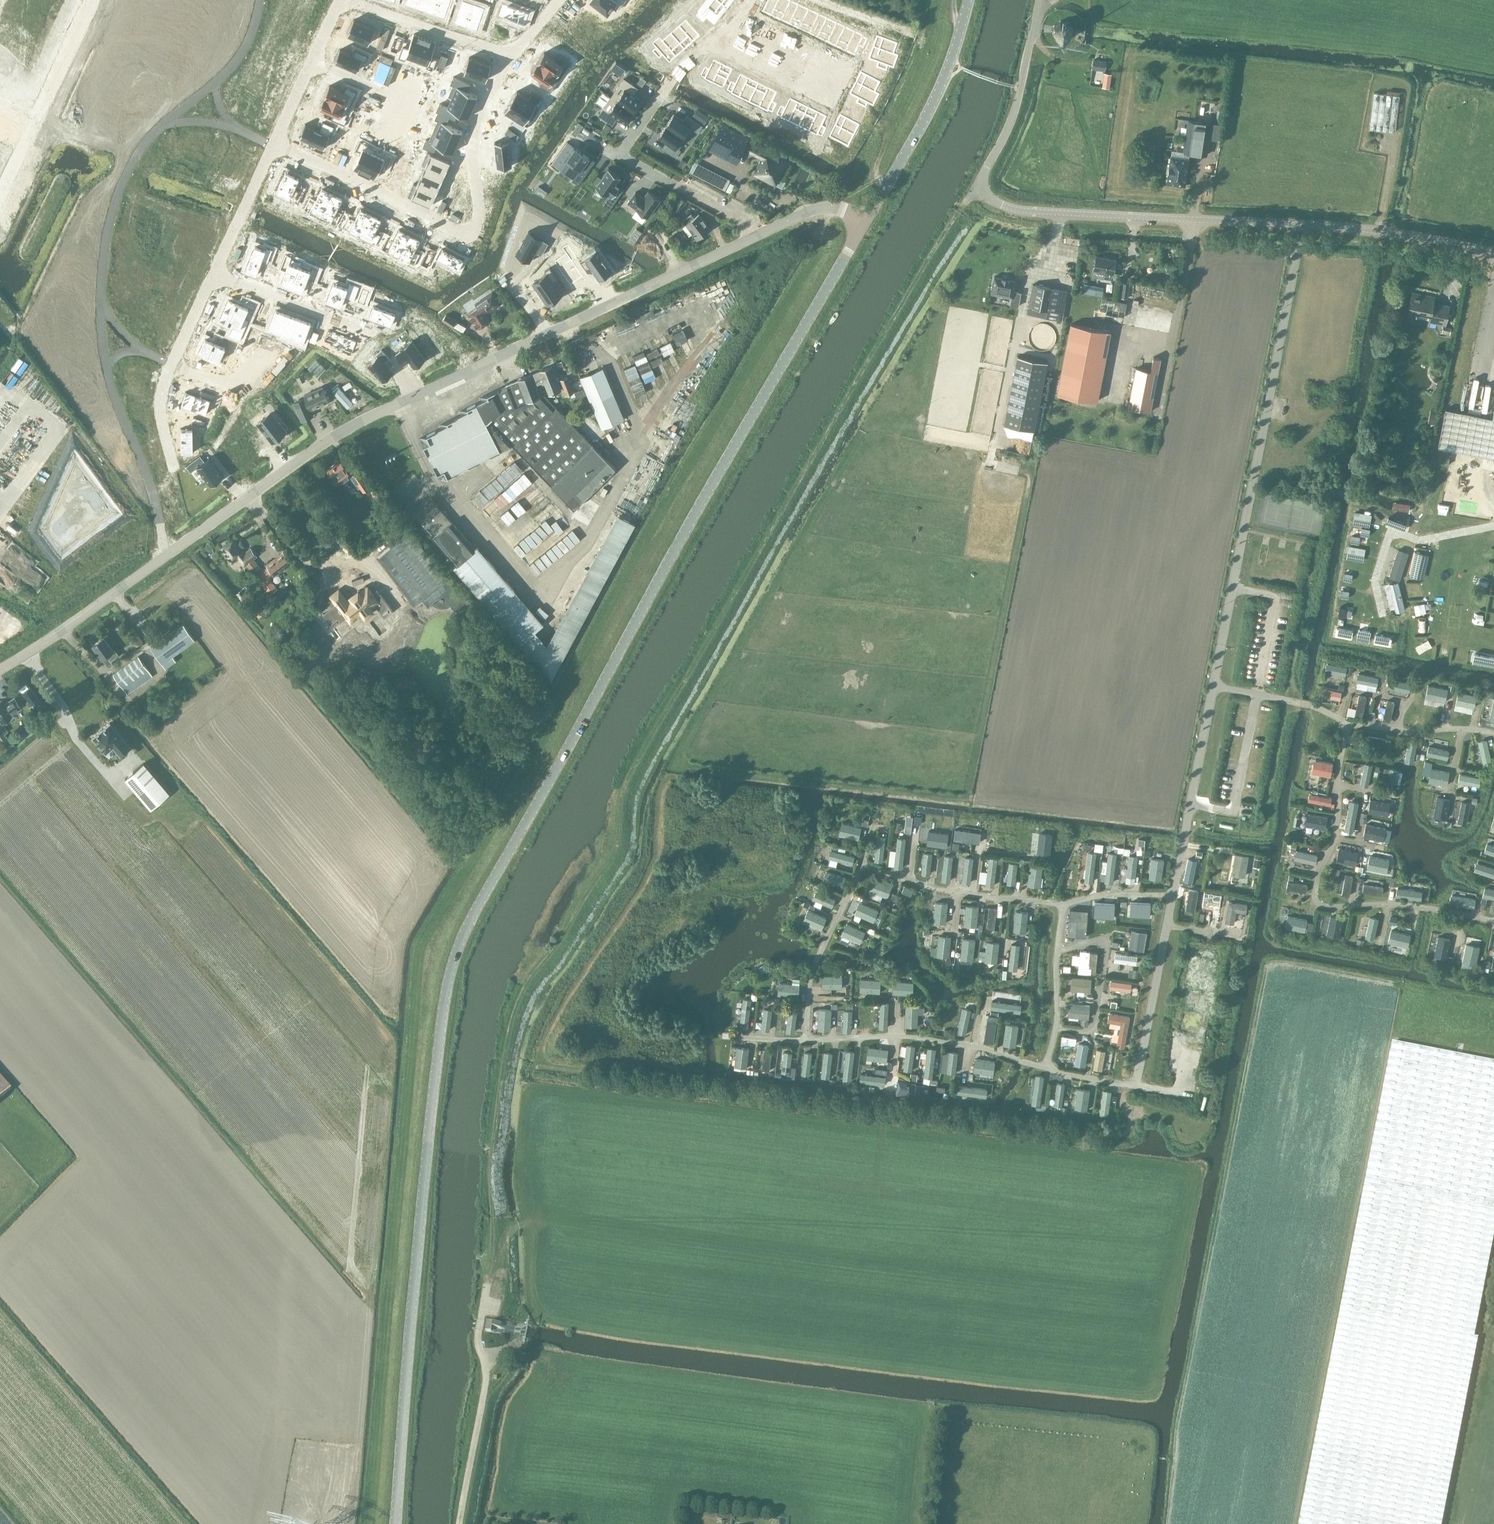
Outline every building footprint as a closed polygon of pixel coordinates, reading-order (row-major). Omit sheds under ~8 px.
[(2,3),(0,7),(0,8),(9,12),(11,7),(6,4),(7,0),(0,0),(0,2),(2,3)] [(415,7),(425,11),(429,0),(418,0),(415,7)] [(425,11),(435,14),(440,0),(429,0),(425,11)] [(435,14),(445,17),(451,0),(440,0),(435,14)] [(453,9),(459,11),(455,22),(466,26),(474,2),(467,0),(456,0),(453,9)] [(498,14),(509,18),(508,20),(517,23),(518,21),(525,23),(530,10),(515,5),(517,0),(503,0),(498,14)] [(590,0),(608,14),(613,7),(617,10),(625,0),(590,0)] [(697,11),(714,25),(728,9),(717,0),(707,0),(697,11)] [(728,9),(735,0),(717,0),(728,9)] [(762,12),(781,20),(790,1),(789,0),(768,0),(762,12)] [(790,1),(781,20),(800,29),(809,9),(790,1)] [(474,2),(466,26),(477,30),(481,18),(487,20),(491,8),(474,2)] [(809,9),(800,29),(818,37),(828,18),(809,9)] [(47,17),(42,27),(60,36),(65,25),(53,20),(56,14),(47,10),(44,16),(47,17)] [(828,18),(818,37),(836,46),(845,26),(828,18)] [(354,19),(348,34),(369,43),(375,28),(354,19)] [(686,20),(671,33),(685,49),(700,36),(686,20)] [(1062,22),(1060,22),(1059,22),(1058,23),(1057,24),(1056,24),(1055,25),(1054,26),(1053,27),(1053,28),(1052,30),(1052,31),(1052,32),(1052,34),(1052,35),(1052,36),(1053,37),(1053,39),(1054,40),(1055,41),(1056,41),(1057,42),(1058,43),(1060,43),(1061,43),(1062,43),(1064,43),(1065,43),(1066,43),(1067,42),(1068,41),(1069,41),(1070,40),(1071,39),(1071,37),(1072,36),(1072,35),(1072,34),(1072,32),(1072,31),(1072,30),(1072,29),(1071,28),(1070,27),(1070,26),(1069,25),(1068,24),(1067,23),(1065,23),(1064,22),(1063,22),(1062,22)] [(845,26),(836,46),(855,55),(865,36),(845,26)] [(34,36),(32,42),(41,46),(44,41),(55,46),(60,36),(42,27),(37,38),(34,36)] [(403,45),(399,57),(405,59),(406,57),(417,61),(425,37),(414,33),(409,47),(403,45)] [(660,37),(652,43),(656,48),(653,51),(659,58),(663,55),(670,63),(685,49),(671,33),(663,40),(660,37)] [(878,35),(869,59),(879,62),(877,66),(886,70),(888,66),(894,68),(898,55),(894,53),(898,43),(878,35)] [(395,37),(391,49),(397,51),(402,39),(395,37)] [(425,37),(417,61),(418,59),(428,63),(426,67),(433,69),(437,58),(431,55),(436,41),(425,37)] [(340,49),(335,60),(357,70),(362,59),(366,61),(369,55),(355,49),(353,54),(340,49)] [(27,51),(24,56),(30,59),(25,69),(43,77),(48,67),(33,61),(36,55),(27,51)] [(544,52),(538,61),(561,77),(571,62),(560,55),(557,60),(544,52)] [(442,54),(438,65),(444,68),(448,56),(442,54)] [(469,57),(464,72),(486,79),(491,64),(469,57)] [(704,67),(700,75),(705,78),(704,79),(723,88),(732,69),(713,59),(709,69),(704,67)] [(1092,69),(1105,71),(1107,61),(1094,59),(1092,69)] [(538,61),(531,71),(543,80),(540,85),(550,92),(561,77),(538,61)] [(615,62),(610,69),(620,75),(625,69),(615,62)] [(15,76),(12,82),(22,86),(24,80),(39,87),(43,77),(25,69),(20,79),(15,76)] [(385,70),(383,76),(390,79),(392,73),(385,70)] [(861,72),(850,94),(859,98),(857,102),(866,107),(868,103),(873,106),(880,94),(875,91),(880,82),(861,72)] [(1104,73),(1102,87),(1109,88),(1112,74),(1104,73)] [(731,81),(727,90),(731,92),(731,93),(749,102),(759,83),(740,74),(736,83),(731,81)] [(453,85),(449,95),(473,106),(478,95),(468,90),(471,83),(453,76),(450,83),(453,85)] [(638,109),(643,102),(641,101),(641,100),(633,94),(638,88),(624,78),(612,96),(633,112),(636,107),(638,109)] [(759,83),(749,102),(768,111),(768,110),(773,112),(777,103),(773,101),(777,92),(759,83)] [(330,85),(325,96),(350,107),(357,90),(346,86),(344,91),(330,85)] [(517,90),(511,100),(534,115),(541,105),(539,104),(543,99),(532,92),(529,97),(517,90)] [(1373,92),(1369,128),(1395,131),(1399,95),(1373,92)] [(440,103),(436,111),(438,111),(450,116),(455,119),(458,112),(468,116),(473,106),(449,95),(448,95),(452,97),(448,107),(440,103)] [(325,96),(320,107),(334,113),(332,119),(345,124),(348,118),(346,117),(350,107),(325,96)] [(633,112),(612,96),(599,114),(613,124),(617,117),(625,123),(626,123),(628,124),(632,117),(630,116),(633,112)] [(781,105),(777,114),(781,116),(780,117),(799,126),(808,107),(790,98),(785,107),(781,105)] [(511,100),(505,110),(516,118),(513,123),(523,129),(527,124),(528,125),(534,115),(511,100)] [(808,107),(799,126),(817,135),(818,134),(822,136),(827,128),(822,126),(827,116),(808,107)] [(438,120),(433,130),(458,141),(463,130),(447,123),(450,116),(438,111),(435,119),(438,120)] [(666,125),(686,139),(693,128),(698,132),(702,126),(689,117),(685,122),(674,114),(666,125)] [(704,114),(699,120),(704,123),(708,117),(704,114)] [(840,114),(829,137),(839,142),(837,145),(847,151),(860,125),(840,114)] [(1183,158),(1171,156),(1167,184),(1185,186),(1189,153),(1208,156),(1212,123),(1189,119),(1183,158)] [(300,136),(300,137),(324,148),(330,135),(335,125),(323,120),(319,130),(305,124),(305,125),(306,125),(301,137),(300,136)] [(579,123),(572,133),(576,136),(583,126),(579,123)] [(418,124),(414,131),(420,133),(423,126),(418,124)] [(679,149),(686,139),(666,125),(659,136),(670,144),(666,150),(676,156),(681,150),(679,149)] [(749,138),(722,125),(709,150),(727,159),(729,156),(737,161),(749,138)] [(509,128),(505,133),(516,140),(519,134),(509,128)] [(426,139),(423,146),(434,152),(437,145),(453,152),(458,141),(433,130),(429,140),(426,139)] [(360,154),(354,168),(364,173),(376,148),(360,140),(354,152),(360,154)] [(496,142),(495,142),(497,166),(497,167),(498,167),(498,166),(511,164),(511,165),(512,165),(510,140),(509,140),(509,141),(496,142)] [(554,167),(554,168),(558,171),(561,167),(575,176),(572,180),(578,184),(579,182),(580,183),(595,161),(595,160),(593,162),(588,159),(589,157),(574,147),(573,148),(569,145),(569,144),(569,143),(554,166),(554,167)] [(753,143),(749,151),(762,158),(754,174),(770,182),(775,185),(782,189),(786,181),(781,179),(789,162),(785,160),(766,150),(753,143)] [(5,159),(10,150),(0,145),(0,157),(5,159)] [(376,148),(364,173),(375,178),(381,165),(387,167),(392,156),(386,153),(384,157),(374,153),(376,148)] [(428,151),(422,163),(445,173),(450,161),(428,151)] [(682,159),(678,165),(683,169),(687,163),(682,159)] [(425,165),(421,175),(441,183),(445,173),(422,163),(422,164),(425,165)] [(612,197),(613,197),(616,200),(624,189),(620,186),(619,186),(615,183),(620,176),(621,176),(608,167),(608,168),(602,178),(598,175),(592,183),(608,194),(612,197)] [(286,170),(276,191),(296,200),(301,189),(296,186),(300,177),(286,170)] [(414,183),(436,193),(441,183),(421,175),(417,184),(414,183)] [(414,183),(408,196),(431,206),(436,193),(414,183)] [(310,196),(304,209),(310,212),(310,211),(320,216),(333,192),(322,187),(316,199),(310,196)] [(635,192),(628,203),(648,217),(660,199),(648,191),(644,198),(635,192)] [(333,192),(320,216),(330,221),(330,222),(336,225),(343,212),(337,209),(343,197),(333,192)] [(681,212),(687,201),(679,196),(673,207),(681,212)] [(569,201),(565,206),(574,212),(578,207),(569,201)] [(349,216),(344,227),(349,230),(348,232),(359,237),(371,212),(361,207),(355,219),(349,216)] [(371,212),(359,237),(375,245),(381,234),(375,231),(382,217),(371,212)] [(691,214),(683,220),(697,238),(710,228),(701,216),(699,213),(694,217),(691,214)] [(681,221),(676,224),(680,229),(684,226),(681,221)] [(388,237),(382,248),(388,251),(387,252),(398,257),(410,233),(399,228),(394,239),(388,237)] [(529,231),(516,254),(529,262),(535,251),(541,255),(548,243),(542,239),(542,238),(529,231)] [(410,233),(398,257),(400,254),(410,258),(408,261),(415,264),(420,253),(415,250),(421,238),(410,233)] [(637,238),(632,234),(628,240),(633,243),(637,238)] [(255,244),(245,270),(257,274),(262,260),(268,262),(273,249),(267,246),(266,248),(255,244)] [(566,253),(555,262),(570,284),(583,276),(572,261),(577,257),(568,244),(562,248),(566,253)] [(443,247),(437,258),(459,269),(464,258),(443,247)] [(428,250),(422,263),(428,266),(434,253),(428,250)] [(594,252),(581,262),(587,271),(592,268),(599,279),(611,270),(603,258),(600,260),(594,252)] [(286,253),(280,268),(286,270),(281,283),(292,287),(302,261),(292,257),(292,255),(286,253)] [(1094,270),(1114,273),(1116,260),(1097,256),(1094,270)] [(302,261),(292,287),(303,291),(308,279),(314,281),(318,269),(312,267),(311,270),(301,266),(302,262),(302,261)] [(547,273),(533,283),(548,304),(562,294),(553,281),(557,279),(550,267),(545,271),(547,273)] [(1003,278),(994,277),(991,293),(1012,297),(1011,305),(1018,307),(1021,293),(1014,291),(1016,281),(1008,279),(1003,278)] [(334,281),(327,300),(342,306),(345,296),(355,300),(360,285),(350,282),(348,287),(334,281)] [(1122,282),(1120,297),(1128,299),(1130,283),(1122,282)] [(1068,291),(1033,284),(1029,306),(1063,313),(1068,291)] [(363,288),(358,301),(364,303),(369,290),(363,288)] [(478,328),(483,324),(490,320),(485,313),(498,304),(490,292),(475,303),(477,307),(467,314),(477,328),(478,328)] [(1434,296),(1412,292),(1407,317),(1416,319),(1417,313),(1429,316),(1428,322),(1445,325),(1449,306),(1438,303),(1438,306),(1433,305),(1434,296)] [(229,298),(224,309),(249,320),(249,319),(245,317),(249,308),(254,310),(256,303),(245,298),(242,304),(229,298)] [(1094,308),(1092,318),(1123,324),(1127,303),(1102,298),(1100,309),(1094,308)] [(374,304),(369,316),(392,324),(396,312),(374,304)] [(276,308),(269,328),(281,333),(288,312),(276,308)] [(224,309),(219,320),(233,326),(229,334),(241,339),(249,320),(224,309)] [(281,333),(280,335),(291,340),(300,317),(288,312),(281,333)] [(443,320),(452,327),(456,321),(446,314),(443,320)] [(300,317),(291,340),(303,344),(312,321),(300,317)] [(435,325),(422,334),(437,355),(445,350),(444,348),(454,341),(445,329),(440,333),(435,325)] [(1110,332),(1071,325),(1058,393),(1098,400),(1110,332)] [(1443,326),(1442,333),(1450,334),(1451,327),(1443,326)] [(328,329),(324,340),(331,343),(330,345),(337,347),(337,349),(352,355),(357,340),(328,329)] [(205,337),(199,352),(220,361),(229,341),(217,336),(215,342),(205,337)] [(402,350),(397,353),(405,364),(409,360),(414,366),(425,358),(412,340),(401,348),(402,350)] [(378,356),(368,365),(383,380),(385,378),(387,379),(393,374),(391,372),(393,371),(387,364),(385,362),(390,358),(382,349),(376,354),(378,356)] [(1150,411),(1160,358),(1153,356),(1151,370),(1136,367),(1128,407),(1150,411)] [(1047,363),(1018,357),(1004,425),(1034,431),(1047,363)] [(561,390),(552,367),(534,374),(538,384),(542,382),(543,384),(545,383),(549,394),(561,390)] [(603,368),(580,377),(602,428),(625,419),(603,368)] [(439,428),(418,439),(441,480),(512,444),(532,465),(552,485),(574,508),(615,468),(605,458),(610,453),(600,442),(594,447),(544,395),(541,397),(532,375),(532,374),(505,385),(478,399),(479,401),(458,412),(459,414),(438,426),(439,428)] [(574,392),(568,377),(560,380),(566,395),(574,392)] [(322,387),(312,392),(304,395),(305,398),(293,403),(301,421),(313,415),(310,409),(329,401),(322,387)] [(181,404),(180,405),(206,414),(211,400),(213,401),(215,395),(201,390),(200,396),(185,391),(185,392),(186,392),(182,405),(181,404)] [(1438,447),(1493,458),(1493,410),(1492,418),(1446,409),(1438,447)] [(266,423),(261,427),(272,441),(286,430),(271,412),(263,419),(266,423)] [(194,417),(192,423),(204,427),(206,421),(194,417)] [(194,428),(181,428),(182,452),(194,452),(194,428)] [(200,455),(186,466),(189,470),(191,472),(197,467),(211,486),(224,476),(209,457),(205,460),(200,455)] [(340,461),(327,470),(337,485),(349,477),(358,489),(360,488),(363,492),(370,487),(358,470),(353,474),(348,467),(346,469),(340,461)] [(378,500),(385,496),(378,485),(371,490),(378,500)] [(411,515),(425,531),(456,567),(454,569),(518,645),(541,626),(476,550),(475,551),(430,499),(411,515)] [(1372,517),(1357,514),(1354,527),(1370,530),(1372,517)] [(405,535),(377,557),(405,593),(405,594),(413,604),(421,598),(426,605),(430,602),(433,604),(435,605),(438,606),(441,607),(444,607),(447,606),(450,605),(454,610),(463,602),(443,576),(409,532),(405,535)] [(244,560),(253,573),(260,568),(253,558),(257,555),(251,547),(244,552),(233,537),(220,546),(232,564),(239,559),(241,561),(244,560)] [(1363,552),(1348,549),(1345,561),(1361,565),(1363,552)] [(1407,551),(1400,549),(1391,577),(1399,580),(1407,551)] [(261,567),(260,568),(253,573),(270,594),(277,588),(268,577),(274,573),(275,574),(291,562),(283,552),(267,564),(268,566),(263,570),(261,567)] [(1429,555),(1415,552),(1409,576),(1424,579),(1429,555)] [(1405,610),(1398,582),(1391,584),(1398,612),(1405,610)] [(244,586),(236,594),(241,600),(250,592),(244,586)] [(325,616),(330,623),(337,617),(339,619),(352,609),(358,617),(363,613),(365,615),(373,610),(371,608),(375,605),(380,612),(389,605),(377,590),(372,594),(368,588),(361,594),(360,593),(352,598),(353,599),(348,603),(339,591),(331,597),(338,606),(325,616)] [(260,609),(256,613),(260,618),(264,614),(260,609)] [(184,624),(151,647),(162,663),(166,668),(176,661),(172,655),(195,639),(184,624)] [(93,645),(103,658),(107,655),(111,661),(117,656),(118,657),(120,656),(115,649),(114,650),(104,636),(93,645)] [(1474,653),(1473,661),(1493,665),(1493,657),(1474,653)] [(128,693),(152,676),(148,670),(148,669),(139,656),(114,674),(123,687),(123,686),(128,693)] [(1347,667),(1326,663),(1324,671),(1345,675),(1347,667)] [(1358,673),(1356,681),(1377,685),(1378,676),(1358,673)] [(1410,683),(1391,679),(1389,687),(1409,691),(1410,683)] [(1447,689),(1427,685),(1425,696),(1445,700),(1447,689)] [(30,688),(23,694),(31,706),(32,706),(30,708),(33,713),(43,706),(30,688)] [(1324,688),(1322,696),(1340,699),(1342,692),(1324,688)] [(1476,695),(1458,692),(1456,703),(1474,707),(1476,695)] [(1359,695),(1355,714),(1362,716),(1366,697),(1359,695)] [(0,701),(0,719),(2,722),(12,715),(11,714),(19,709),(21,708),(13,696),(4,703),(2,700),(0,701)] [(1387,700),(1383,719),(1390,721),(1394,702),(1387,700)] [(110,723),(92,738),(106,754),(114,747),(121,755),(124,753),(131,747),(110,723)] [(1391,739),(1370,735),(1368,743),(1389,747),(1391,739)] [(1486,739),(1478,741),(1483,762),(1491,760),(1486,739)] [(1417,742),(1408,740),(1404,761),(1413,762),(1417,742)] [(1428,746),(1426,753),(1447,758),(1449,751),(1428,746)] [(1333,763),(1314,759),(1312,773),(1330,776),(1333,763)] [(144,763),(125,778),(151,809),(170,793),(144,763)] [(1372,767),(1364,766),(1360,785),(1368,787),(1372,767)] [(1397,768),(1390,767),(1385,790),(1392,791),(1397,768)] [(1449,771),(1431,768),(1429,781),(1447,785),(1449,771)] [(1480,777),(1460,773),(1458,781),(1478,785),(1480,777)] [(1330,804),(1332,797),(1310,793),(1309,800),(1330,804)] [(1450,799),(1437,797),(1433,816),(1445,819),(1450,799)] [(1387,815),(1390,803),(1371,799),(1368,812),(1387,815)] [(1350,800),(1344,830),(1352,831),(1358,801),(1350,800)] [(1469,803),(1462,802),(1458,822),(1465,823),(1469,803)] [(1327,817),(1307,814),(1305,826),(1325,829),(1327,817)] [(861,828),(842,825),(840,835),(859,838),(861,828)] [(1385,828),(1366,825),(1364,836),(1383,840),(1385,828)] [(876,836),(872,863),(881,864),(885,837),(876,836)] [(897,840),(895,865),(905,865),(907,841),(897,840)] [(1487,843),(1484,851),(1493,854),(1493,845),(1487,843)] [(1357,853),(1340,849),(1337,861),(1355,865),(1357,853)] [(1315,864),(1317,855),(1296,850),(1294,859),(1315,864)] [(854,857),(831,853),(829,859),(852,864),(854,857)] [(922,853),(920,873),(929,874),(932,854),(922,853)] [(1096,856),(1088,854),(1085,881),(1092,882),(1096,856)] [(944,856),(941,878),(949,879),(951,857),(944,856)] [(1114,856),(1108,856),(1104,883),(1111,883),(1114,856)] [(1389,859),(1370,856),(1368,868),(1386,871),(1389,859)] [(964,858),(962,881),(972,881),(973,859),(964,858)] [(1134,859),(1129,859),(1126,878),(1132,879),(1134,859)] [(989,861),(985,884),(991,885),(995,862),(989,861)] [(1477,861),(1474,870),(1493,877),(1493,867),(1477,861)] [(1159,862),(1152,862),(1150,880),(1158,880),(1159,862)] [(1009,864),(1007,884),(1013,884),(1015,865),(1009,864)] [(1030,866),(1028,885),(1038,886),(1040,868),(1030,866)] [(845,879),(826,873),(824,879),(843,885),(845,879)] [(1349,896),(1353,877),(1345,875),(1342,894),(1349,896)] [(891,887),(872,881),(868,890),(888,897),(891,887)] [(1307,885),(1288,881),(1287,888),(1306,892),(1307,885)] [(1383,887),(1364,885),(1363,892),(1382,894),(1383,887)] [(1397,887),(1396,896),(1419,900),(1421,891),(1397,887)] [(1487,887),(1484,896),(1493,898),(1493,889),(1487,887)] [(834,900),(816,892),(813,900),(830,908),(834,900)] [(1475,899),(1452,894),(1450,903),(1473,908),(1475,899)] [(877,912),(860,904),(856,914),(872,922),(877,912)] [(936,904),(934,922),(945,923),(947,905),(936,904)] [(967,907),(964,925),(976,927),(979,909),(967,907)] [(990,909),(987,927),(995,928),(998,911),(990,909)] [(824,919),(809,913),(805,921),(821,928),(824,919)] [(1016,913),(1014,932),(1024,933),(1026,914),(1016,913)] [(1287,916),(1285,927),(1305,931),(1307,920),(1287,916)] [(1342,919),(1327,916),(1323,935),(1338,938),(1342,919)] [(1378,918),(1370,916),(1366,937),(1374,939),(1378,918)] [(864,932),(846,926),(843,937),(861,943),(864,932)] [(1391,930),(1388,942),(1408,946),(1409,940),(1411,934),(1391,930)] [(938,936),(936,955),(947,957),(949,938),(938,936)] [(1446,958),(1450,939),(1438,936),(1434,956),(1446,958)] [(964,940),(961,959),(971,961),(974,941),(964,940)] [(987,944),(985,961),(996,962),(998,945),(987,944)] [(1475,964),(1479,946),(1467,944),(1463,962),(1475,964)] [(1010,945),(1007,968),(1017,969),(1020,946),(1010,945)] [(842,977),(824,977),(824,993),(842,993),(842,977)] [(880,980),(862,979),(861,993),(879,994),(880,980)] [(913,982),(893,981),(893,994),(912,995),(913,982)] [(798,985),(779,983),(778,996),(797,998),(798,985)] [(742,999),(739,1028),(748,1029),(751,999),(742,999)] [(1019,1004),(993,1001),(992,1011),(1018,1014),(1019,1004)] [(906,1007),(904,1025),(915,1026),(916,1008),(906,1007)] [(763,1009),(762,1030),(769,1030),(770,1010),(763,1009)] [(820,1010),(819,1031),(829,1032),(830,1011),(820,1010)] [(962,1010),(957,1034),(965,1036),(970,1011),(962,1010)] [(788,1011),(786,1031),(794,1031),(795,1012),(788,1011)] [(1016,1027),(1006,1025),(1003,1045),(1013,1046),(1016,1027)] [(1493,1212),(1493,1062),(1405,1045),(1391,1043),(1364,1186),(1493,1212)] [(913,1048),(907,1047),(902,1069),(909,1071),(913,1048)] [(747,1049),(736,1048),(734,1068),(745,1069),(747,1049)] [(886,1051),(869,1048),(868,1059),(885,1061),(886,1051)] [(936,1051),(928,1050),(923,1079),(931,1080),(936,1051)] [(810,1053),(804,1052),(800,1074),(806,1075),(810,1053)] [(956,1053),(949,1052),(946,1074),(953,1074),(956,1053)] [(770,1054),(764,1053),(762,1070),(768,1071),(770,1054)] [(789,1055),(782,1054),(780,1071),(787,1072),(789,1055)] [(853,1054),(846,1054),(842,1081),(849,1082),(853,1054)] [(833,1057),(824,1056),(820,1076),(830,1078),(833,1057)] [(993,1062),(975,1061),(974,1072),(992,1073),(993,1062)] [(883,1076),(861,1073),(860,1084),(882,1087),(883,1076)] [(1035,1076),(1031,1103),(1040,1104),(1044,1078),(1035,1076)] [(10,1090),(0,1078),(0,1099),(10,1090)] [(1058,1083),(1053,1105),(1062,1106),(1066,1084),(1058,1083)] [(985,1089),(959,1086),(958,1095),(984,1098),(985,1089)] [(1077,1089),(1074,1108),(1086,1110),(1088,1091),(1077,1089)] [(1101,1091),(1099,1114),(1108,1115),(1111,1092),(1101,1091)] [(1478,1338),(1474,1337),(1493,1237),(1493,1212),(1364,1186),(1340,1311),(1298,1523),(1441,1523),(1478,1338)] [(492,1327),(501,1328),(501,1323),(487,1321),(486,1331),(491,1331),(492,1327)]
